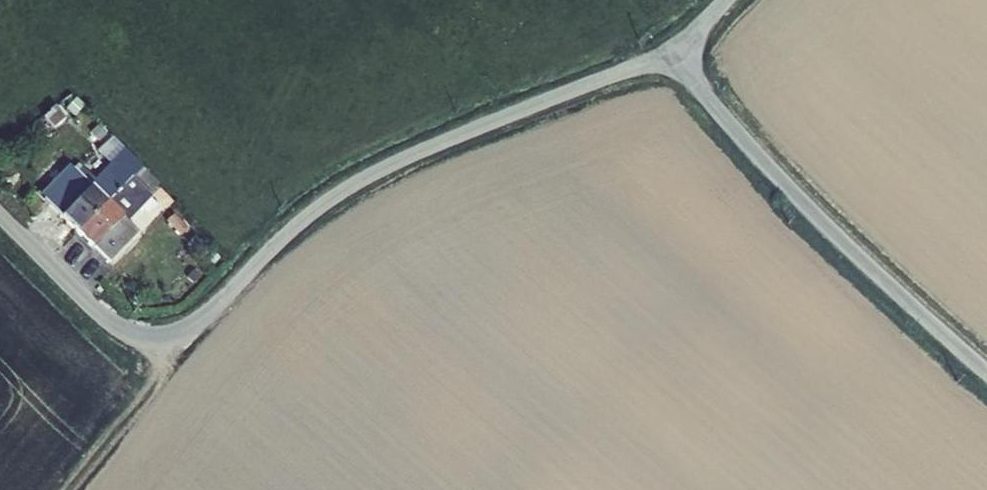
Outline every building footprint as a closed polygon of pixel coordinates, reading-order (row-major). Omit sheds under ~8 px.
[(43,117),(52,128),(64,118),(55,107),(43,117)] [(90,185),(107,201),(140,166),(112,136),(97,151),(110,163),(94,179),(82,168),(48,202),(60,217),(90,185)] [(140,166),(107,201),(122,216),(92,248),(107,262),(137,231),(126,221),(150,196),(148,194),(158,184),(140,166)] [(76,232),(107,201),(90,185),(60,217),(76,232)] [(107,201),(76,232),(92,248),(122,216),(107,201)]
